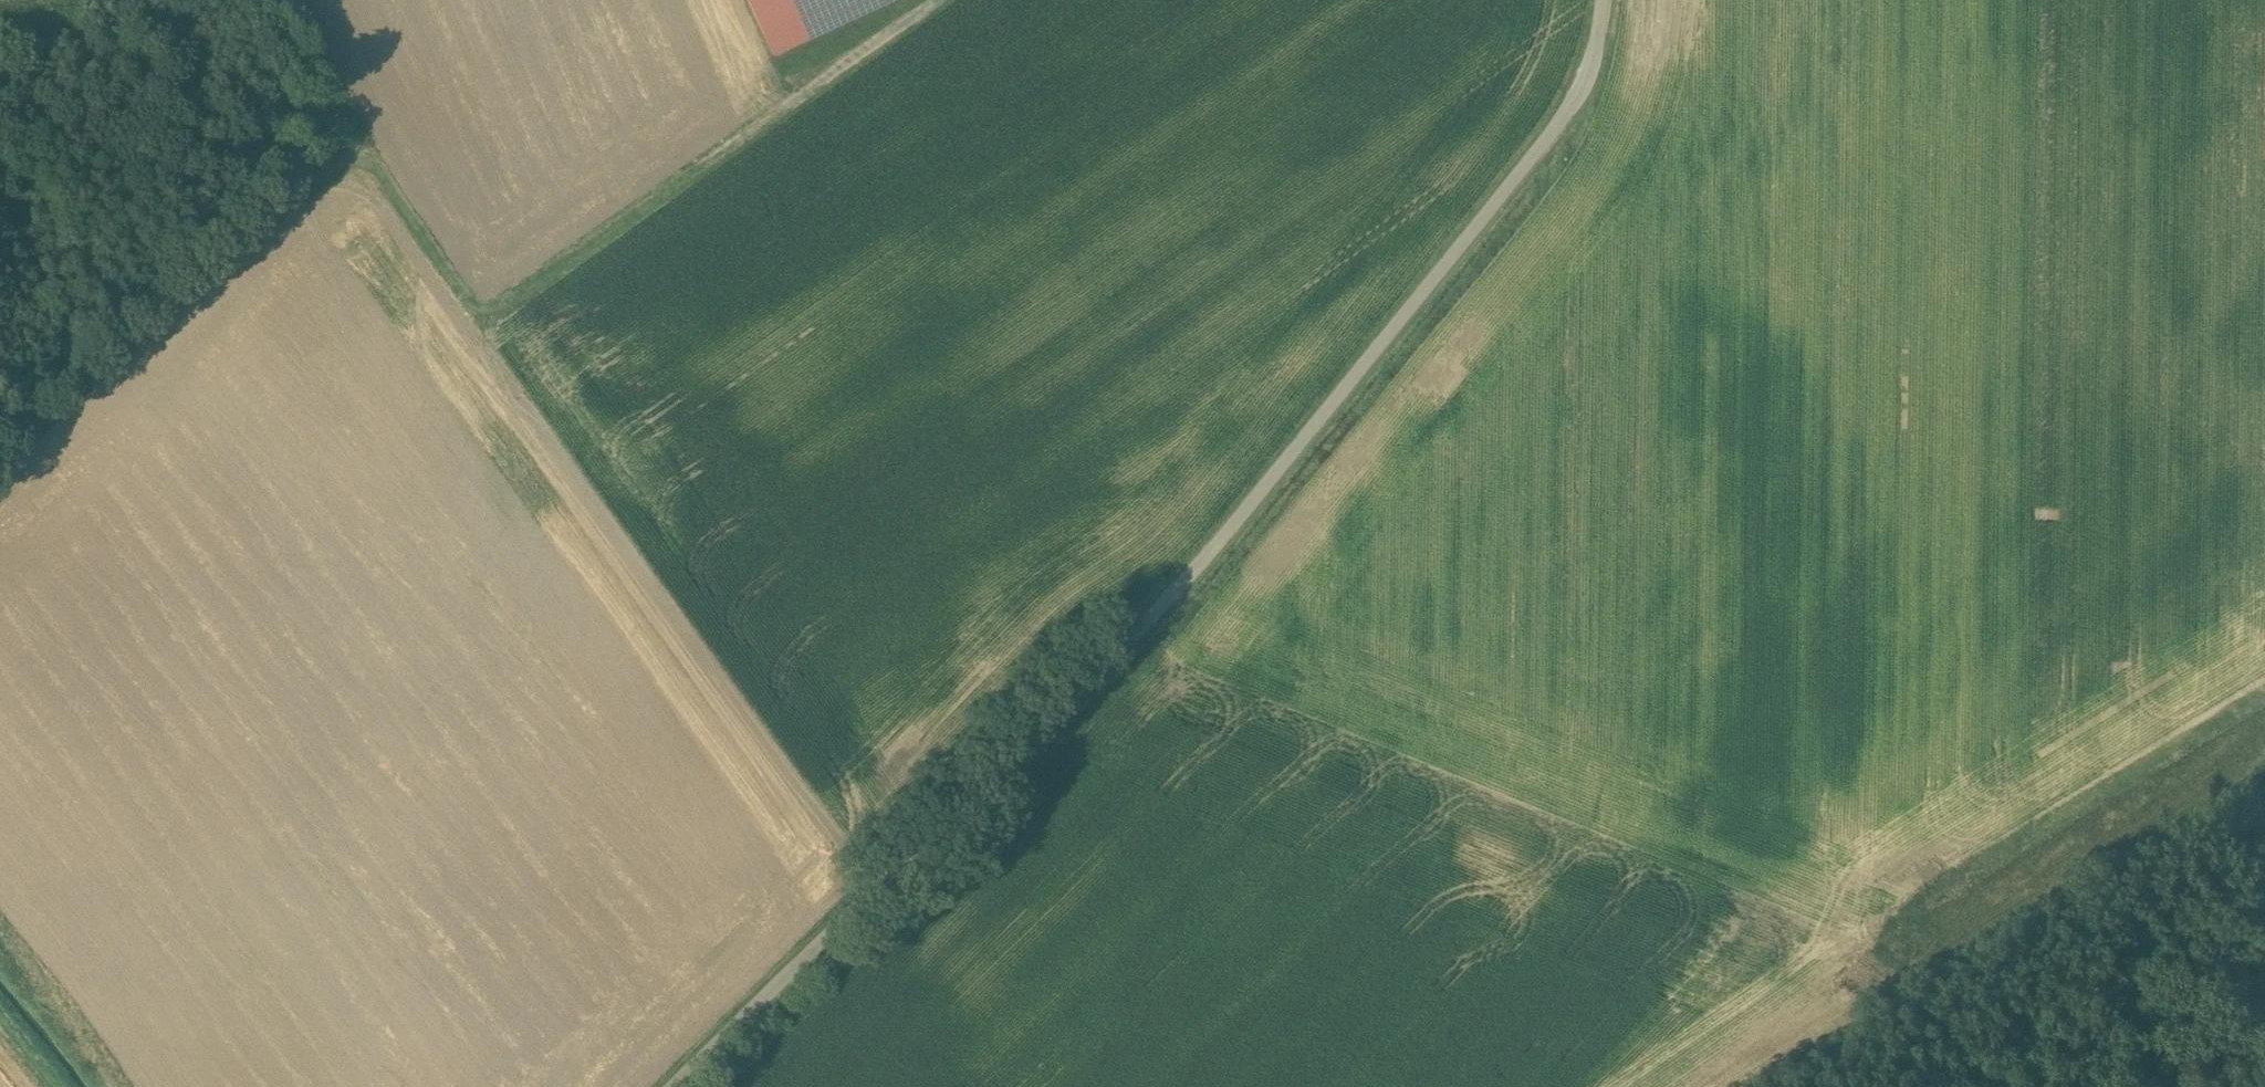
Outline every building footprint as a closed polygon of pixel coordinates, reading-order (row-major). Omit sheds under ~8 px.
[(773,55),(892,0),(748,0),(773,55)]
